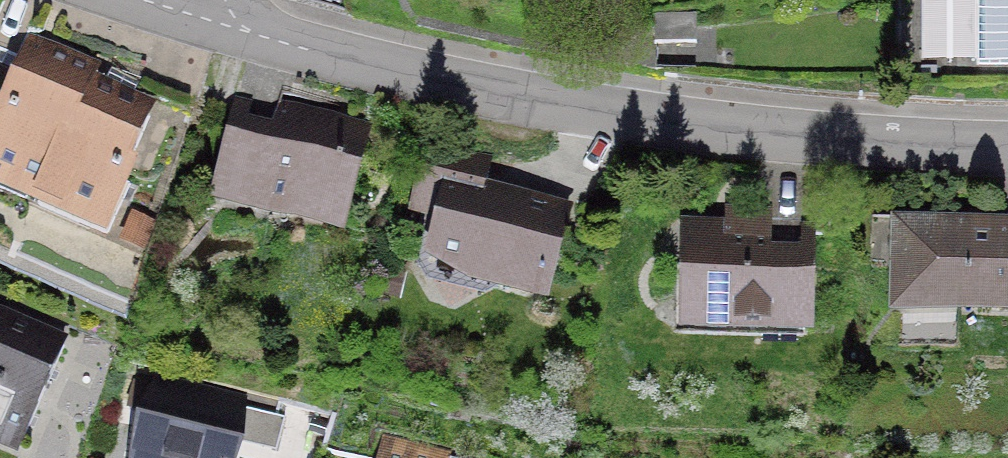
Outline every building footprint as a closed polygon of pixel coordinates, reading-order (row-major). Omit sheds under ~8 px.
[(696,6),(655,5),(653,60),(694,61),(696,6)] [(115,81),(52,56),(0,189),(0,193),(63,217),(115,81)] [(115,81),(63,217),(124,241),(177,104),(115,81)] [(300,117),(294,139),(262,131),(240,215),(368,248),(396,141),(300,117)] [(460,283),(579,311),(601,220),(505,198),(511,172),(444,156),(429,219),(473,229),(460,283)] [(747,240),(706,239),(705,334),(841,336),(842,236),(820,236),(820,261),(797,261),(798,221),(748,221),(747,240)] [(917,229),(915,316),(1007,318),(1007,230),(917,229)] [(0,319),(0,453),(12,457),(57,341),(0,319)] [(152,382),(134,457),(227,457),(240,402),(152,382)] [(452,452),(390,439),(386,457),(451,457),(452,452)]
